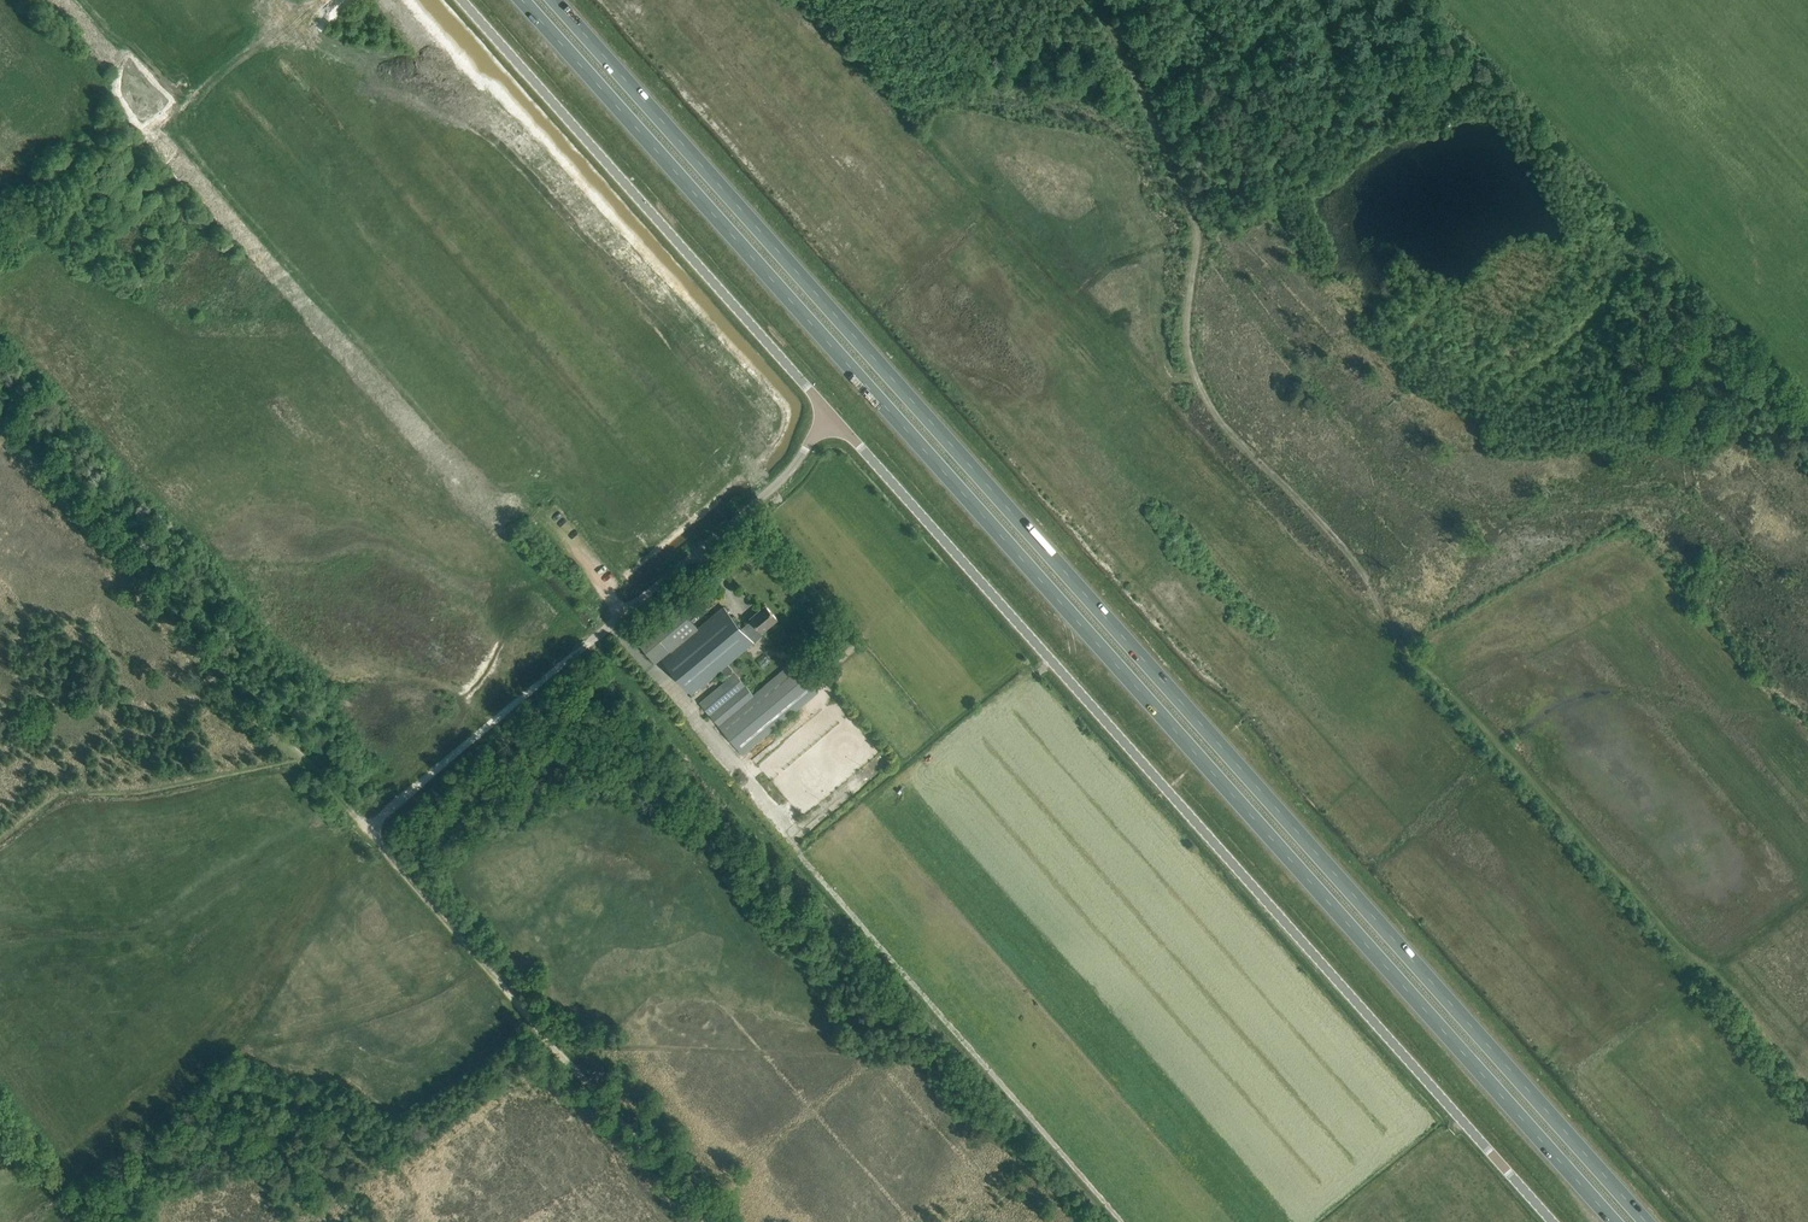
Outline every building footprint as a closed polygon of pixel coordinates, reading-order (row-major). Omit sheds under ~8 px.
[(762,633),(778,620),(765,605),(749,618),(751,620),(742,628),(724,606),(698,628),(694,623),(690,619),(679,605),(636,641),(655,664),(669,651),(670,651),(669,652),(700,689),(701,688),(702,690),(709,685),(707,682),(721,670),(728,679),(699,703),(743,756),(818,693),(792,662),(753,694),(728,665),(764,635),(762,633)]
